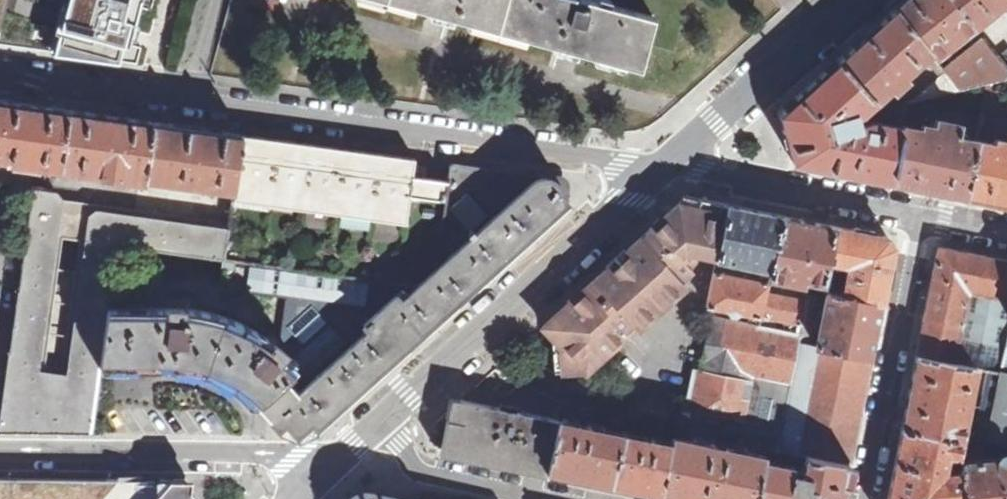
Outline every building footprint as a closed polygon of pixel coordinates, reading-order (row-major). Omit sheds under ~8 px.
[(0,35),(0,44),(139,63),(141,47),(130,45),(135,25),(140,6),(152,9),(154,0),(9,0),(0,35)] [(638,67),(653,16),(593,0),(393,0),(445,14),(572,49),(638,67)] [(954,0),(906,0),(896,8),(932,51),(936,57),(975,26),(954,0)] [(975,26),(976,25),(975,23),(1000,2),(1006,11),(1006,0),(954,0),(975,26)] [(905,75),(932,51),(896,8),(862,39),(839,59),(875,100),(876,101),(892,86),(896,90),(909,79),(905,75)] [(962,89),(988,82),(1006,78),(1006,66),(999,56),(983,37),(945,68),(947,70),(962,89)] [(1006,66),(1006,48),(999,56),(1006,66)] [(875,100),(839,59),(780,113),(793,162),(892,182),(903,126),(901,126),(901,128),(894,127),(870,123),(858,124),(856,114),(861,112),(875,100)] [(947,70),(911,100),(962,89),(947,70)] [(988,82),(983,108),(1006,113),(1006,92),(1003,92),(1006,78),(988,82)] [(897,110),(894,127),(901,128),(901,126),(903,126),(906,111),(908,101),(908,100),(901,102),(897,110)] [(70,110),(0,101),(0,157),(6,158),(6,160),(37,164),(61,168),(70,110)] [(61,168),(145,180),(154,122),(70,110),(61,168)] [(965,197),(976,140),(959,137),(962,123),(936,118),(935,126),(922,124),(921,130),(903,126),(892,182),(965,197)] [(234,189),(243,134),(154,122),(145,180),(147,180),(148,176),(234,189)] [(228,229),(224,257),(416,283),(436,266),(448,181),(425,178),(427,166),(415,164),(416,158),(390,155),(295,142),(243,134),(234,189),(228,229)] [(995,137),(994,143),(976,140),(965,197),(1006,205),(1006,140),(995,137)] [(448,181),(436,266),(535,175),(451,163),(448,181)] [(562,179),(535,175),(436,266),(416,283),(404,294),(399,289),(360,324),(365,329),(298,390),(269,416),(277,426),(285,419),(299,435),(314,422),(319,428),(361,389),(441,317),(493,271),(568,203),(561,194),(564,190),(562,179)] [(69,375),(38,371),(60,200),(57,192),(34,189),(12,351),(9,351),(0,418),(0,432),(47,433),(92,433),(102,364),(100,363),(108,305),(116,243),(149,247),(193,253),(224,257),(228,229),(97,211),(91,214),(69,375)] [(715,257),(727,203),(688,195),(620,257),(577,296),(544,326),(562,346),(564,372),(589,369),(624,338),(620,333),(631,323),(637,329),(685,286),(680,280),(691,270),(687,266),(693,260),(695,253),(715,257)] [(715,257),(771,268),(782,215),(727,203),(715,257)] [(805,278),(822,281),(823,280),(825,269),(834,226),(782,215),(771,268),(769,275),(804,282),(805,278)] [(842,295),(882,302),(894,246),(887,236),(834,226),(825,269),(838,271),(840,261),(849,263),(842,295)] [(193,253),(149,247),(146,271),(189,277),(193,253)] [(977,366),(989,369),(1001,371),(1006,341),(1006,260),(939,247),(918,354),(977,366)] [(285,298),(280,346),(288,354),(297,365),(285,374),(298,390),(365,329),(360,324),(399,289),(404,294),(416,283),(224,257),(220,288),(285,298)] [(768,283),(712,272),(706,305),(728,309),(730,314),(736,316),(740,312),(761,316),(766,293),(768,283)] [(828,292),(833,293),(835,282),(823,280),(822,281),(821,291),(828,292)] [(798,300),(808,302),(810,291),(800,289),(798,300)] [(817,346),(871,357),(882,302),(842,295),(833,293),(828,292),(817,346)] [(784,331),(801,335),(808,302),(798,300),(766,293),(761,316),(759,326),(774,329),(776,320),(786,322),(784,331)] [(230,317),(218,314),(108,305),(100,363),(102,364),(149,364),(183,365),(198,368),(210,371),(222,377),(235,384),(248,394),(269,416),(298,390),(285,374),(297,365),(288,354),(280,346),(262,333),(244,324),(230,317)] [(799,342),(801,335),(784,331),(774,329),(759,326),(711,316),(700,371),(694,370),(686,410),(727,418),(742,422),(753,377),(790,385),(799,342)] [(806,454),(850,463),(871,357),(817,346),(799,342),(790,385),(778,443),(777,448),(806,454)] [(903,427),(962,439),(977,366),(918,354),(903,427)] [(1006,441),(1006,372),(1001,371),(989,369),(977,433),(991,436),(991,438),(1006,441)] [(742,422),(736,448),(765,454),(768,441),(778,443),(790,385),(753,377),(742,422)] [(548,471),(558,420),(461,400),(457,421),(452,420),(447,451),(496,461),(548,471)] [(742,422),(727,418),(724,432),(733,434),(730,447),(736,448),(742,422)] [(611,485),(622,433),(558,420),(548,471),(573,477),(596,482),(611,485)] [(961,471),(945,473),(947,454),(959,456),(962,439),(903,427),(888,498),(964,498),(961,471)] [(661,494),(671,443),(622,433),(611,485),(661,494)] [(736,448),(730,447),(672,434),(671,443),(661,494),(683,498),(756,498),(765,458),(765,454),(736,448)] [(1004,452),(999,454),(998,447),(994,447),(995,460),(970,462),(969,446),(970,441),(962,439),(959,456),(965,463),(961,471),(964,498),(1006,498),(1006,452),(1004,452)] [(765,458),(756,498),(842,498),(850,463),(806,454),(803,472),(792,469),(793,464),(765,458)] [(186,480),(160,479),(0,477),(0,498),(194,498),(186,480)]
